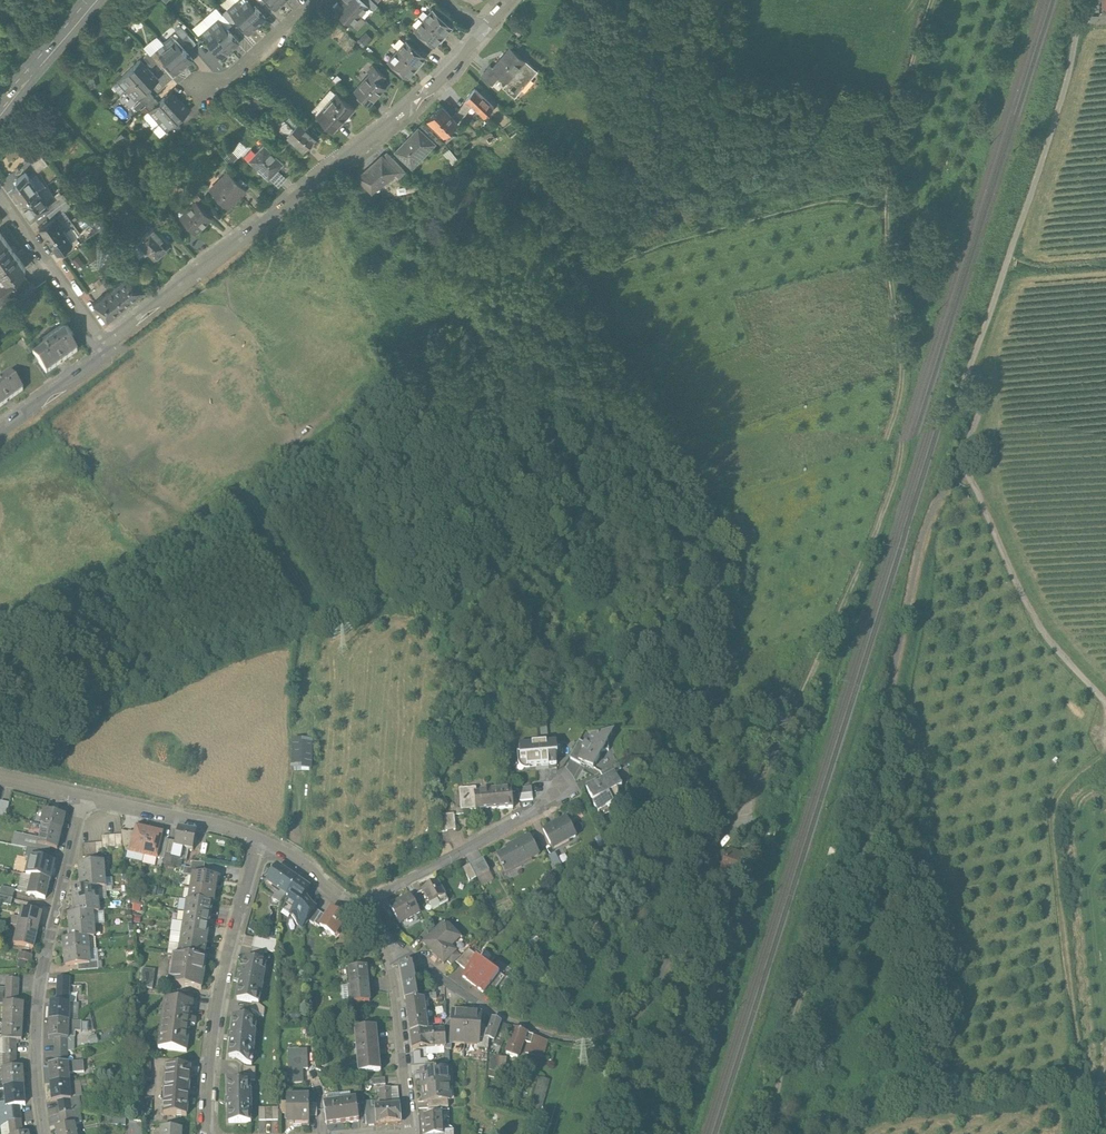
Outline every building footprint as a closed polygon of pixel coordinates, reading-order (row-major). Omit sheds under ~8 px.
[(237,0),(226,0),(222,4),(227,9),(237,0)] [(265,18),(254,6),(249,0),(239,0),(236,3),(257,26),(265,18)] [(267,0),(275,9),(284,1),(283,0),(267,0)] [(340,0),(332,10),(352,27),(360,18),(340,0)] [(368,8),(359,0),(340,0),(360,18),(368,8)] [(376,6),(369,0),(360,0),(359,0),(368,8),(372,12),(377,7),(376,6)] [(466,1),(465,2),(474,10),(482,0),(465,0),(466,1)] [(257,26),(236,3),(227,11),(248,34),(257,26)] [(424,23),(445,42),(451,36),(448,34),(452,30),(432,13),(424,23)] [(209,28),(230,51),(238,43),(217,20),(209,28)] [(424,23),(415,33),(434,49),(437,45),(440,48),(445,42),(424,23)] [(230,51),(209,28),(201,35),(221,58),(230,51)] [(196,46),(180,29),(175,33),(191,50),(196,46)] [(163,47),(184,70),(193,62),(172,39),(163,47)] [(397,54),(419,72),(424,67),(421,64),(425,60),(406,44),(397,54)] [(184,70),(163,47),(154,55),(155,56),(165,67),(175,78),(184,70)] [(397,54),(389,64),(408,80),(411,76),(414,78),(419,72),(397,54)] [(165,67),(155,56),(150,61),(156,67),(160,71),(165,67)] [(511,56),(493,76),(501,82),(499,84),(511,95),(510,96),(516,101),(518,99),(517,98),(529,85),(527,83),(534,76),(511,56)] [(156,67),(150,61),(148,58),(143,62),(152,72),(156,67)] [(117,87),(126,96),(149,75),(140,66),(117,87)] [(375,70),(354,94),(369,107),(385,90),(379,85),(385,79),(375,70)] [(158,85),(149,75),(126,96),(135,106),(158,85)] [(86,86),(89,93),(95,90),(92,83),(86,86)] [(328,107),(318,118),(333,132),(342,121),(344,123),(355,112),(336,95),(327,106),(328,107)] [(180,106),(170,96),(158,108),(149,116),(148,117),(157,127),(180,106)] [(494,115),(475,96),(466,106),(485,124),(494,115)] [(140,106),(145,111),(154,103),(149,98),(140,106)] [(145,111),(149,116),(158,108),(154,103),(145,111)] [(180,106),(157,127),(166,137),(167,136),(176,127),(189,116),(180,106)] [(428,123),(445,139),(458,125),(441,109),(428,123)] [(285,136),(297,123),(290,117),(278,130),(285,136)] [(300,123),(286,137),(304,154),(317,140),(300,123)] [(176,127),(167,136),(171,141),(181,132),(176,127)] [(419,133),(396,156),(410,170),(421,159),(423,161),(435,149),(419,133)] [(261,160),(255,165),(269,179),(270,178),(271,180),(277,174),(275,173),(282,166),(264,149),(257,156),(261,160)] [(453,169),(458,164),(447,153),(442,157),(453,169)] [(38,156),(27,164),(37,178),(48,170),(38,156)] [(372,198),(396,176),(382,161),(358,184),(372,198)] [(222,186),(212,196),(227,210),(236,200),(239,202),(247,194),(227,175),(219,183),(222,186)] [(18,190),(12,195),(21,208),(37,196),(25,179),(15,185),(18,190)] [(192,193),(187,198),(196,208),(201,203),(192,193)] [(37,196),(21,208),(32,223),(43,215),(48,211),(46,208),(37,196)] [(59,198),(46,208),(48,211),(43,215),(46,220),(65,207),(59,198)] [(65,207),(46,220),(51,226),(54,224),(69,213),(65,207)] [(198,210),(183,225),(195,238),(211,223),(198,210)] [(40,234),(48,245),(63,235),(54,224),(51,226),(40,234)] [(138,249),(132,255),(139,263),(148,255),(154,263),(168,250),(153,233),(137,248),(138,249)] [(63,235),(48,245),(57,258),(71,248),(63,235)] [(5,286),(6,287),(21,277),(25,274),(0,238),(0,279),(5,286)] [(78,273),(83,268),(76,262),(71,267),(78,273)] [(5,286),(0,289),(0,309),(29,288),(21,277),(6,287),(5,286)] [(113,294),(126,311),(132,306),(133,307),(139,303),(138,301),(144,296),(131,280),(113,294)] [(113,294),(94,310),(107,326),(113,321),(114,322),(121,317),(120,316),(126,311),(113,294)] [(65,328),(34,349),(46,367),(77,346),(65,328)] [(23,384),(10,366),(0,373),(0,401),(23,384)] [(732,690),(725,691),(726,698),(733,697),(732,690)] [(607,719),(592,720),(587,729),(585,728),(582,734),(584,735),(578,745),(582,747),(593,753),(603,736),(609,735),(607,719)] [(582,734),(585,728),(579,725),(569,742),(581,749),(582,747),(578,745),(584,735),(582,734)] [(520,744),(521,749),(521,750),(522,752),(523,753),(525,753),(527,753),(529,753),(549,752),(549,751),(556,750),(556,741),(557,740),(556,727),(519,730),(519,738),(518,738),(519,744),(520,744)] [(521,750),(521,749),(520,744),(519,744),(518,738),(517,739),(518,747),(518,749),(519,751),(520,753),(521,754),(523,755),(525,756),(527,756),(529,756),(529,753),(527,753),(525,753),(523,753),(522,752),(521,750)] [(293,742),(292,770),(310,771),(311,743),(293,742)] [(600,756),(603,762),(615,757),(621,754),(618,748),(600,756)] [(622,772),(618,774),(619,777),(619,780),(618,783),(616,786),(613,788),(608,791),(610,795),(615,792),(618,790),(619,789),(621,786),(622,784),(623,782),(623,780),(623,777),(624,774),(629,759),(629,750),(621,754),(615,757),(620,768),(622,772)] [(618,774),(616,770),(620,768),(615,757),(603,762),(599,764),(600,766),(597,768),(596,767),(586,772),(597,793),(606,788),(608,791),(613,788),(616,786),(618,783),(619,780),(619,777),(618,774)] [(518,773),(520,787),(534,785),(532,771),(518,773)] [(461,782),(463,800),(512,796),(510,778),(461,782)] [(606,788),(597,793),(598,796),(608,791),(606,788)] [(600,800),(610,795),(608,791),(598,796),(600,800)] [(775,813),(777,802),(765,800),(763,811),(775,813)] [(454,803),(445,804),(446,816),(455,815),(454,803)] [(566,803),(543,816),(551,830),(555,827),(557,830),(576,820),(566,803)] [(44,823),(62,827),(65,812),(44,807),(40,822),(44,823)] [(829,831),(839,833),(842,820),(831,818),(829,831)] [(44,823),(39,842),(57,846),(62,827),(44,823)] [(144,852),(150,826),(136,823),(135,832),(130,849),(144,852)] [(507,838),(496,844),(505,859),(515,853),(513,850),(519,847),(520,850),(538,840),(529,823),(505,836),(507,838)] [(163,830),(150,826),(144,852),(157,855),(162,837),(163,830)] [(197,831),(178,827),(175,839),(172,853),(172,856),(180,858),(183,847),(193,849),(197,831)] [(135,832),(121,828),(121,831),(123,845),(123,847),(130,849),(135,832)] [(116,845),(123,845),(121,831),(115,832),(116,845)] [(549,840),(555,852),(562,849),(556,836),(549,840)] [(162,837),(157,855),(164,857),(165,852),(168,838),(162,837)] [(168,838),(165,852),(172,853),(175,839),(169,838),(168,838)] [(489,859),(482,847),(469,854),(476,866),(489,859)] [(513,850),(515,853),(516,856),(522,853),(520,850),(519,847),(513,850)] [(469,870),(476,866),(469,854),(462,858),(469,870)] [(714,856),(710,865),(721,871),(725,862),(714,856)] [(37,857),(32,874),(49,878),(53,861),(37,857)] [(104,873),(103,860),(103,859),(86,860),(79,860),(80,874),(104,873)] [(192,860),(191,867),(205,869),(206,862),(192,860)] [(183,873),(193,875),(194,874),(204,875),(205,869),(191,867),(184,865),(183,873)] [(278,868),(268,882),(287,895),(297,881),(278,868)] [(422,881),(430,895),(436,891),(439,897),(448,892),(438,872),(422,881)] [(104,873),(80,874),(80,887),(97,886),(104,886),(104,873)] [(49,878),(32,874),(28,891),(44,895),(49,878)] [(193,875),(191,887),(215,890),(217,878),(204,875),(194,874),(193,875)] [(297,881),(287,895),(291,898),(284,908),(291,913),(309,888),(297,880),(297,881)] [(97,886),(80,887),(73,888),(74,900),(98,898),(97,886)] [(191,887),(189,900),(213,903),(215,890),(191,887)] [(390,898),(399,916),(419,905),(409,887),(390,898)] [(0,894),(0,901),(11,903),(12,897),(0,894)] [(98,898),(74,900),(75,913),(93,912),(99,911),(98,898)] [(187,899),(185,910),(211,914),(213,903),(189,900),(187,899)] [(319,921),(320,919),(326,910),(315,903),(307,914),(312,918),(313,917),(319,921)] [(326,910),(320,919),(335,929),(346,913),(331,903),(326,910)] [(26,908),(22,926),(38,929),(42,911),(26,908)] [(185,910),(183,921),(209,925),(211,914),(185,910)] [(93,912),(75,913),(68,913),(69,926),(94,924),(93,912)] [(445,913),(442,916),(422,935),(443,956),(447,953),(456,943),(451,938),(461,929),(449,917),(445,913)] [(183,921),(181,932),(208,937),(209,925),(183,921)] [(94,924),(69,926),(70,939),(87,937),(95,937),(94,924)] [(34,946),(38,929),(22,926),(19,925),(15,941),(34,946)] [(181,932),(180,943),(206,948),(208,937),(181,932)] [(87,937),(70,939),(63,939),(64,951),(88,950),(87,937)] [(255,939),(253,947),(268,951),(270,943),(255,939)] [(461,948),(456,953),(467,962),(479,948),(469,940),(461,948)] [(180,943),(178,954),(204,959),(206,948),(180,943)] [(451,958),(456,953),(461,948),(456,943),(447,953),(451,958)] [(463,968),(473,976),(489,955),(479,948),(467,962),(463,968)] [(265,952),(252,949),(251,955),(263,958),(265,952)] [(33,954),(18,950),(16,957),(31,961),(33,954)] [(88,961),(88,950),(64,951),(65,964),(78,963),(88,962),(88,961)] [(201,990),(206,959),(204,959),(178,954),(177,954),(172,985),(201,990)] [(500,964),(489,955),(473,976),(484,984),(489,978),(500,964)] [(412,956),(399,957),(405,993),(417,992),(417,987),(412,956)] [(88,962),(78,963),(78,971),(99,969),(98,960),(88,961),(88,962)] [(350,962),(352,979),(368,978),(366,960),(350,962)] [(241,983),(238,1000),(259,1003),(266,965),(245,961),(242,976),(240,976),(238,983),(241,983)] [(505,967),(500,964),(489,978),(493,982),(505,967)] [(155,969),(143,968),(141,985),(153,987),(155,969)] [(6,978),(5,1002),(17,1002),(18,979),(6,978)] [(58,978),(57,1002),(68,1003),(70,978),(64,978),(58,978)] [(352,979),(353,996),(369,995),(368,978),(352,979)] [(193,1002),(165,999),(159,1047),(187,1050),(190,1024),(194,1025),(195,1019),(191,1018),(193,1002)] [(427,1023),(425,1001),(407,1003),(410,1024),(423,1023),(427,1023)] [(4,1002),(3,1020),(22,1021),(23,1002),(17,1002),(5,1002),(4,1002)] [(51,1002),(50,1020),(69,1020),(69,1003),(68,1003),(57,1002),(51,1002)] [(452,1002),(451,1019),(450,1033),(452,1033),(464,1034),(467,1003),(452,1002)] [(265,1006),(252,1003),(251,1010),(263,1012),(265,1006)] [(467,1003),(464,1034),(477,1035),(478,1035),(480,1021),(481,1004),(467,1003)] [(498,1020),(501,1012),(492,1008),(487,1022),(485,1028),(489,1030),(494,1032),(498,1020)] [(232,1040),(230,1057),(251,1060),(255,1019),(234,1017),(233,1033),(231,1033),(230,1040),(232,1040)] [(515,1017),(506,1042),(518,1046),(525,1027),(526,1024),(527,1021),(515,1017)] [(1,1053),(4,1053),(4,1038),(16,1038),(22,1038),(22,1021),(3,1020),(3,1035),(0,1035),(0,1053),(1,1053)] [(75,1031),(81,1032),(81,1021),(69,1020),(50,1020),(49,1038),(55,1038),(67,1039),(68,1039),(68,1036),(75,1036),(75,1031)] [(353,1022),(358,1066),(380,1064),(376,1020),(353,1022)] [(488,1040),(489,1030),(485,1028),(487,1022),(480,1021),(478,1035),(477,1035),(477,1039),(488,1040)] [(427,1023),(423,1023),(425,1040),(443,1039),(442,1022),(427,1023)] [(423,1023),(410,1024),(412,1041),(425,1040),(423,1023)] [(525,1027),(528,1029),(527,1032),(531,1033),(533,1025),(526,1024),(525,1027)] [(4,1053),(3,1068),(15,1067),(16,1038),(4,1038),(4,1053)] [(68,1062),(67,1039),(55,1038),(56,1064),(68,1062)] [(496,1062),(498,1045),(491,1045),(489,1061),(496,1062)] [(288,1051),(288,1078),(302,1077),(302,1050),(288,1051)] [(425,1057),(425,1064),(445,1062),(444,1055),(425,1057)] [(56,1064),(49,1064),(51,1082),(69,1081),(69,1073),(84,1072),(83,1061),(68,1062),(56,1064)] [(256,1062),(243,1062),(242,1075),(255,1075),(256,1062)] [(421,1064),(422,1079),(449,1077),(448,1062),(445,1062),(425,1064),(421,1064)] [(190,1067),(168,1065),(164,1113),(187,1115),(190,1067)] [(3,1068),(4,1086),(23,1084),(21,1066),(15,1067),(3,1068)] [(532,1067),(524,1095),(541,1100),(545,1084),(540,1082),(543,1070),(532,1067)] [(422,1079),(423,1095),(428,1095),(447,1093),(450,1093),(449,1077),(422,1079)] [(229,1102),(229,1118),(251,1118),(251,1078),(229,1078),(229,1094),(227,1094),(227,1102),(229,1102)] [(71,1099),(69,1081),(51,1082),(52,1100),(58,1100),(70,1099),(71,1099)] [(380,1082),(380,1088),(381,1094),(391,1094),(390,1081),(380,1082)] [(399,1098),(397,1081),(390,1081),(392,1099),(399,1098)] [(23,1084),(4,1086),(6,1104),(7,1104),(19,1102),(25,1102),(23,1084)] [(287,1108),(287,1120),(294,1120),(294,1117),(309,1116),(309,1111),(309,1099),(309,1089),(286,1090),(287,1096),(287,1108)] [(340,1094),(343,1116),(359,1114),(356,1092),(340,1094)] [(324,1096),(326,1118),(343,1116),(340,1094),(324,1096)] [(374,1100),(376,1119),(401,1117),(399,1098),(392,1099),(391,1094),(381,1094),(381,1099),(374,1100)] [(70,1099),(58,1100),(61,1126),(73,1123),(70,1099)] [(7,1104),(10,1133),(22,1131),(19,1102),(7,1104)] [(258,1116),(279,1116),(278,1102),(258,1102),(258,1116)] [(424,1108),(426,1129),(444,1128),(442,1106),(429,1107),(424,1108)] [(73,1123),(61,1126),(56,1127),(57,1133),(76,1133),(74,1123),(73,1123)]
